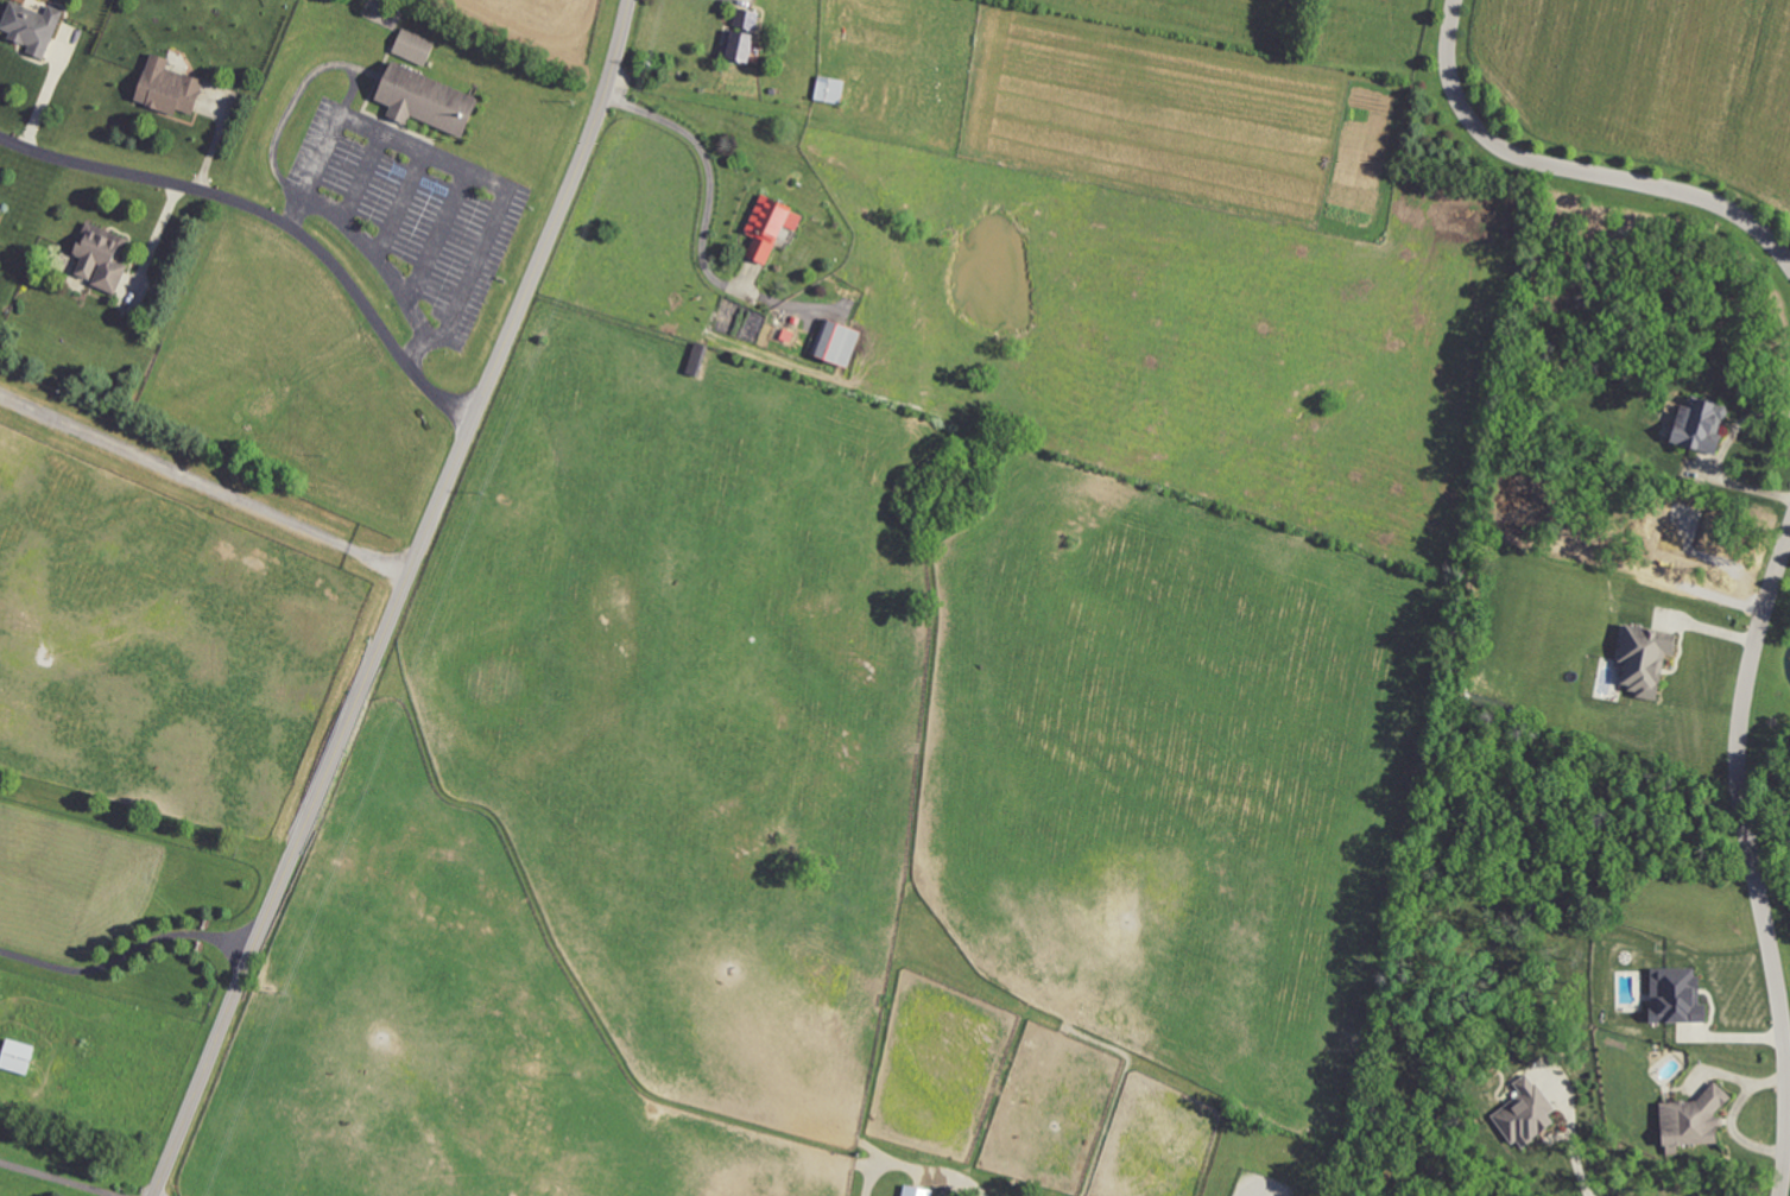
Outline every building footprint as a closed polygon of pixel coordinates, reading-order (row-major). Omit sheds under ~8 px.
[(48,59),(66,10),(51,5),(47,14),(13,2),(3,28),(13,32),(10,38),(31,45),(29,52),(48,59)] [(758,60),(764,11),(741,8),(738,33),(730,32),(727,56),(758,60)] [(395,53),(428,67),(439,42),(406,28),(395,53)] [(198,115),(208,79),(170,69),(173,58),(154,53),(140,103),(179,114),(180,110),(198,115)] [(486,98),(398,62),(381,101),(395,107),(391,116),(412,125),(415,116),(469,139),(486,98)] [(849,81),(822,75),(817,99),(845,105),(849,81)] [(751,255),(773,265),(799,206),(766,192),(749,233),(759,237),(751,255)] [(119,294),(131,265),(121,260),(129,241),(90,225),(78,254),(86,258),(79,274),(95,281),(94,284),(119,294)] [(853,368),(867,331),(836,320),(823,356),(853,368)] [(1721,455),(1733,406),(1690,395),(1678,444),(1721,455)] [(1624,663),(1631,664),(1626,692),(1665,698),(1672,655),(1681,656),(1685,635),(1630,625),(1624,663)] [(1655,980),(1656,1023),(1710,1022),(1710,1008),(1705,1008),(1705,978),(1699,978),(1699,969),(1660,970),(1660,980),(1655,980)] [(32,1076),(39,1046),(10,1039),(3,1069),(32,1076)] [(1525,1095),(1496,1116),(1524,1154),(1563,1126),(1554,1114),(1558,1111),(1531,1074),(1517,1084),(1525,1095)] [(1659,1108),(1662,1151),(1714,1147),(1714,1131),(1721,1131),(1721,1122),(1713,1122),(1713,1118),(1720,1110),(1721,1110),(1729,1101),(1713,1087),(1695,1106),(1659,1108)] [(936,1188),(906,1187),(905,1195),(935,1195),(936,1188)]
